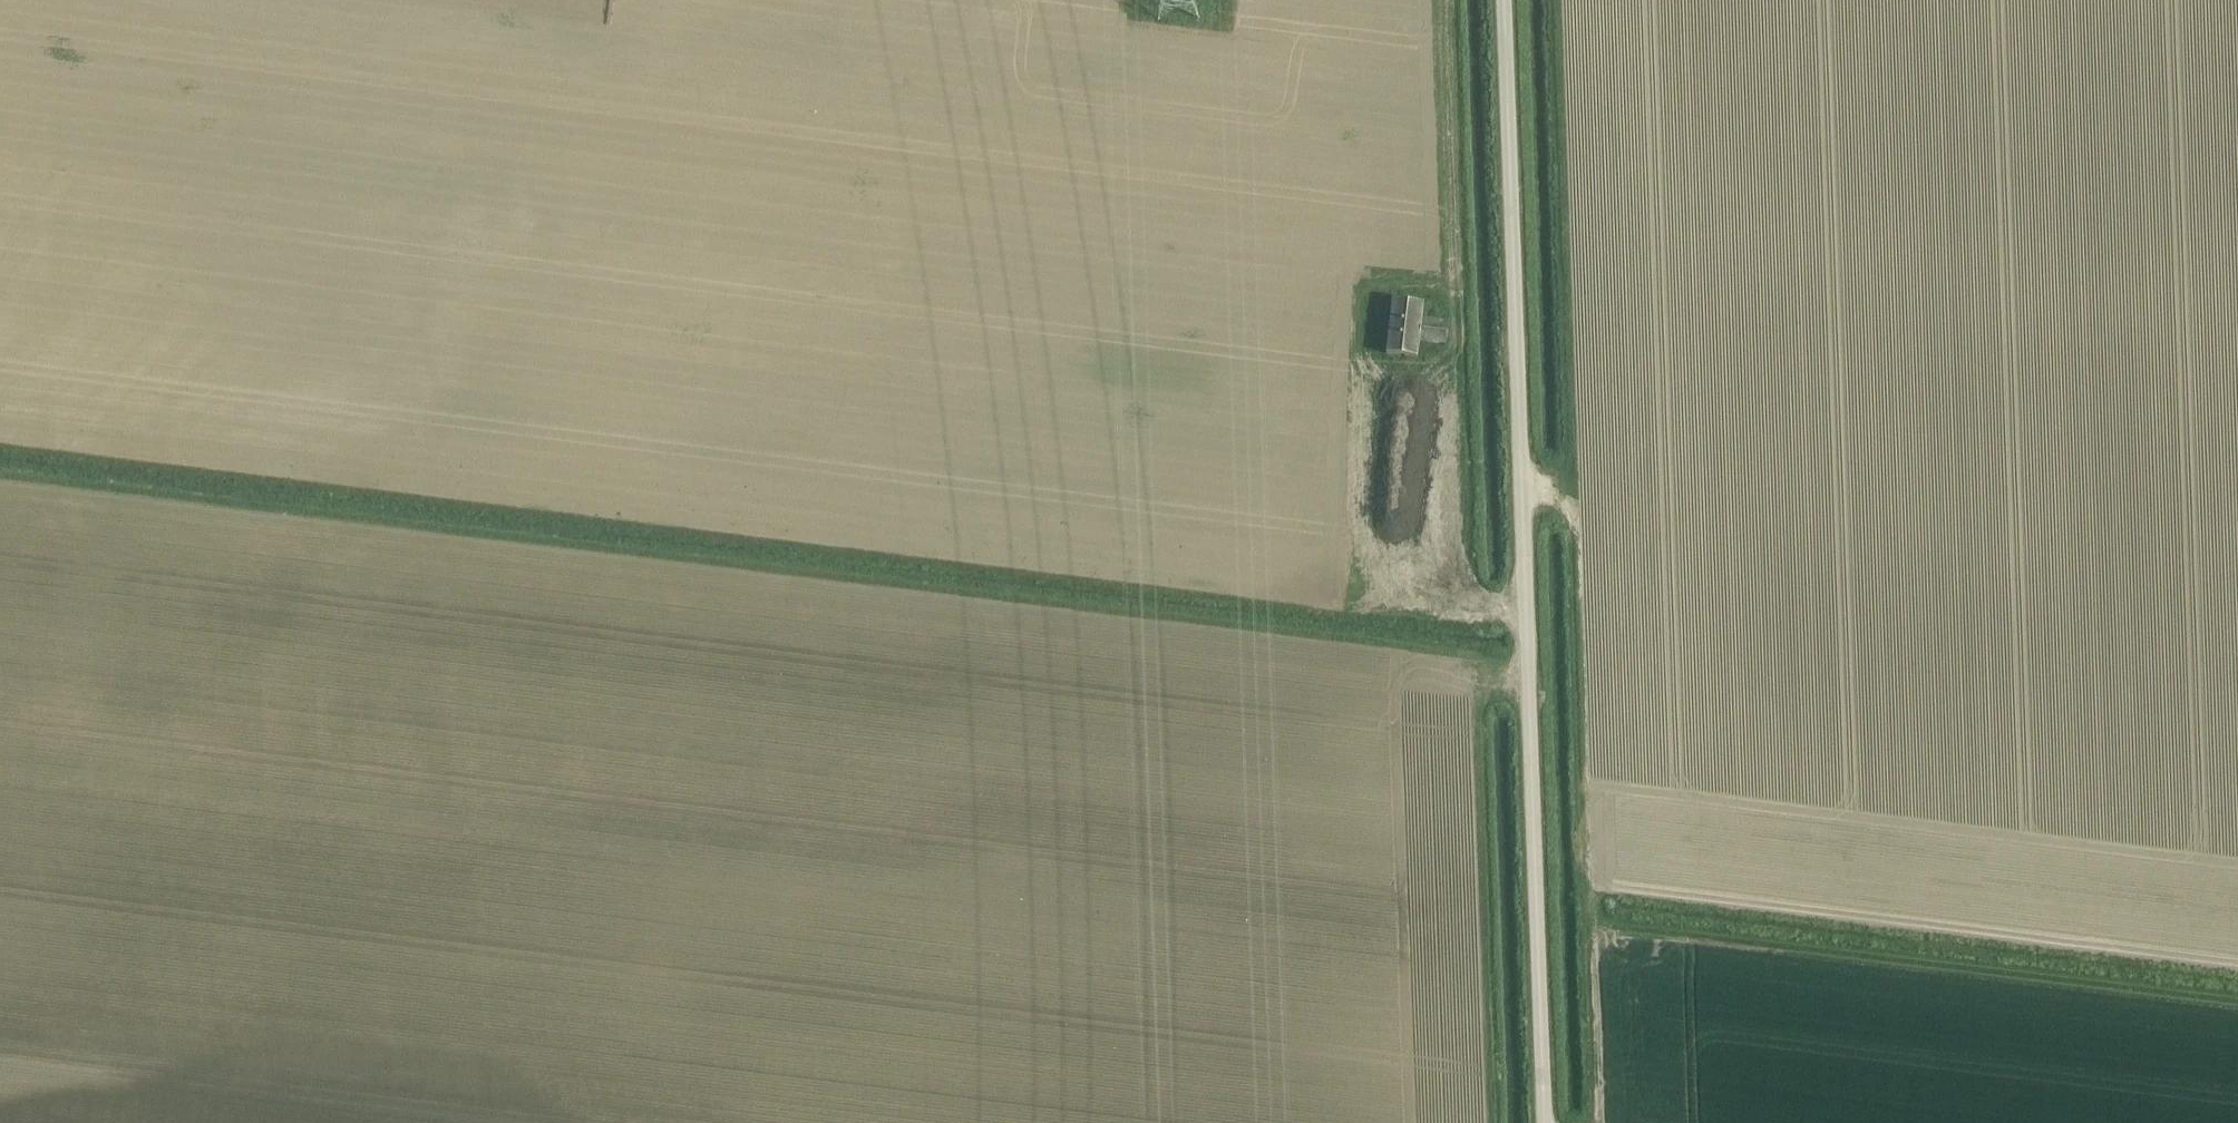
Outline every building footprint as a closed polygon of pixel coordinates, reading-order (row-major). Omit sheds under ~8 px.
[(1387,353),(1417,357),(1418,340),(1445,343),(1447,322),(1421,319),(1423,303),(1393,299),(1387,353)]
